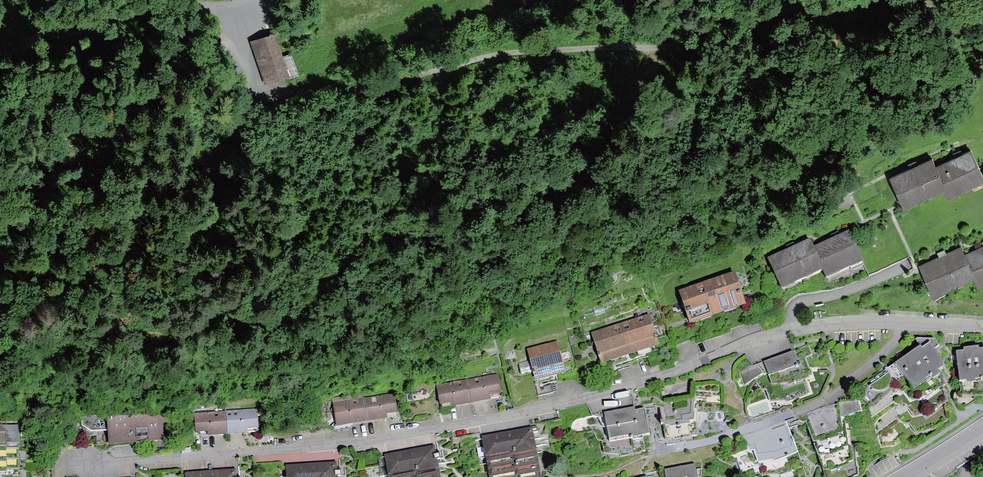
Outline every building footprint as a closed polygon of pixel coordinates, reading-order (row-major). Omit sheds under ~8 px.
[(250,40),(266,83),(290,74),(274,31),(250,40)] [(935,164),(946,187),(950,195),(982,180),(982,175),(971,148),(955,155),(935,164)] [(889,176),(903,207),(946,187),(935,164),(933,156),(889,176)] [(849,230),(813,247),(823,269),(827,277),(863,261),(849,230)] [(809,239),(766,259),(781,289),(823,269),(813,247),(809,239)] [(965,253),(975,274),(980,284),(982,283),(982,244),(965,253)] [(939,255),(919,264),(933,294),(975,274),(965,253),(961,245),(947,252),(945,248),(937,251),(939,255)] [(735,272),(679,291),(690,324),(747,304),(735,272)] [(529,319),(526,313),(519,316),(521,322),(529,319)] [(649,314),(622,323),(632,353),(660,344),(649,314)] [(622,323),(592,332),(602,363),(632,353),(622,323)] [(920,346),(892,367),(899,379),(892,384),(911,400),(901,406),(914,417),(905,423),(916,435),(933,429),(950,419),(948,401),(944,386),(945,385),(944,375),(939,368),(942,366),(941,358),(935,348),(940,346),(935,338),(917,338),(915,339),(920,346)] [(558,341),(527,349),(535,380),(566,373),(558,341)] [(752,365),(740,372),(745,385),(755,379),(761,390),(767,389),(770,401),(786,400),(787,402),(813,394),(806,379),(812,377),(809,369),(805,357),(812,355),(809,345),(752,365)] [(957,351),(961,392),(962,395),(971,396),(982,395),(982,348),(979,348),(979,346),(964,347),(964,350),(957,351)] [(498,374),(467,379),(472,403),(491,400),(490,395),(501,393),(498,374)] [(467,379),(435,385),(439,405),(451,403),(452,407),(472,403),(467,379)] [(363,393),(332,397),(337,426),(367,422),(364,398),(363,393)] [(395,394),(364,398),(367,422),(388,419),(387,414),(397,413),(395,394)] [(803,419),(826,476),(855,476),(854,475),(859,474),(855,444),(849,444),(845,416),(861,410),(858,400),(841,402),(836,404),(807,413),(803,419)] [(691,401),(660,406),(666,440),(674,441),(696,436),(698,403),(696,402),(691,401)] [(635,407),(604,413),(606,425),(593,431),(598,440),(601,440),(604,453),(621,454),(621,456),(642,452),(642,451),(645,450),(642,436),(649,433),(645,409),(635,410),(635,407)] [(258,409),(227,411),(228,435),(248,434),(247,429),(259,428),(258,409)] [(170,411),(82,418),(82,426),(91,432),(107,430),(108,445),(165,441),(163,423),(170,423),(170,411)] [(227,411),(194,412),(196,433),(208,432),(208,436),(228,435),(227,411)] [(744,440),(750,449),(736,454),(743,471),(753,467),(759,476),(806,476),(786,427),(744,440)] [(0,428),(0,476),(22,476),(24,429),(0,428)] [(485,438),(493,476),(540,476),(530,429),(485,438)] [(385,455),(389,476),(439,476),(434,447),(385,455)] [(286,465),(287,476),(336,476),(335,462),(286,465)] [(665,469),(667,476),(700,476),(701,476),(702,470),(696,470),(695,464),(665,469)] [(185,472),(186,476),(237,476),(237,469),(185,472)]
